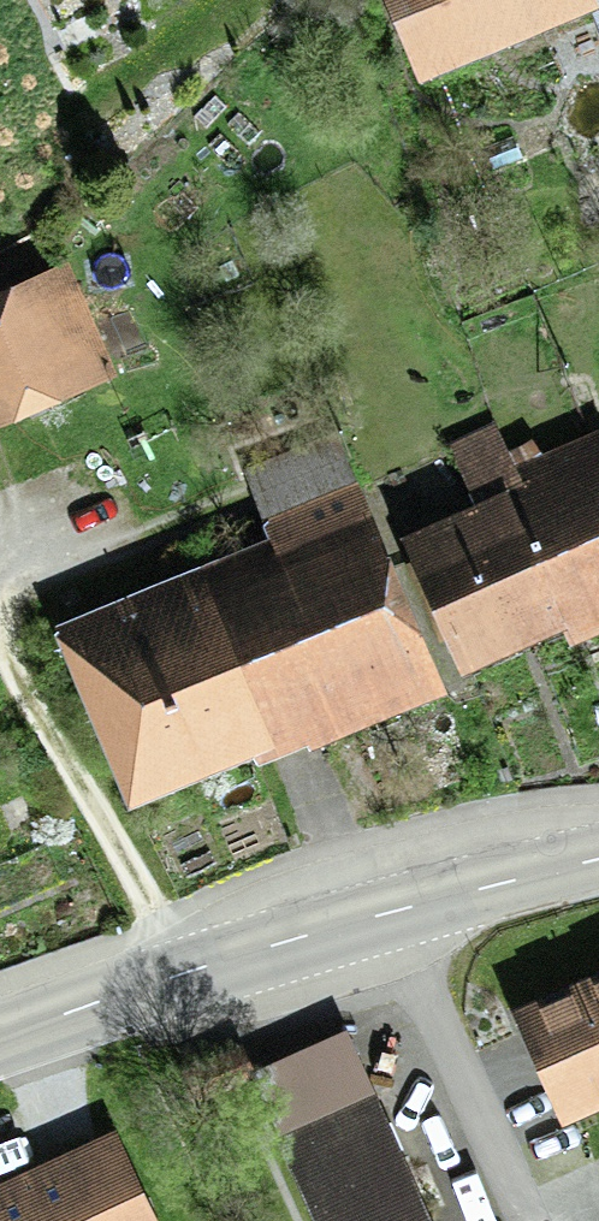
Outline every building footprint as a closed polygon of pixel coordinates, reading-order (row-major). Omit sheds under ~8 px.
[(598,1),(598,0),(386,0),(418,76),(598,1)] [(0,284),(0,314),(38,402),(115,369),(66,256),(0,284)] [(38,402),(0,314),(0,418),(38,402)] [(494,419),(446,439),(471,496),(400,526),(460,666),(562,622),(569,640),(598,627),(598,424),(538,450),(531,434),(506,445),(494,419)] [(267,530),(51,621),(126,799),(250,748),(255,759),(305,738),(308,745),(446,687),(337,428),(241,468),(267,530)] [(510,1002),(561,1118),(598,1101),(598,963),(510,1002)] [(345,1023),(244,1068),(314,1220),(435,1220),(345,1023)] [(115,1124),(0,1176),(0,1220),(159,1220),(115,1124)]
